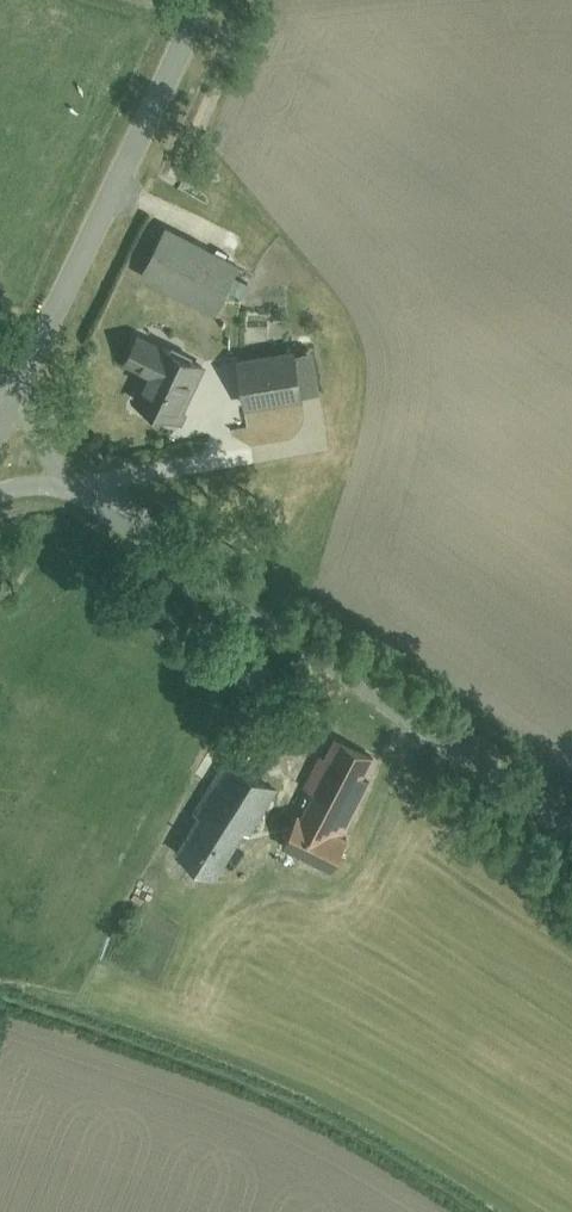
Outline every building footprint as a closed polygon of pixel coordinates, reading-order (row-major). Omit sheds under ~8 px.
[(167,230),(144,278),(218,314),(242,265),(167,230)] [(139,331),(123,367),(149,379),(136,409),(185,431),(214,365),(139,331)] [(237,359),(246,412),(319,400),(310,346),(237,359)] [(338,743),(287,850),(334,872),(385,765),(338,743)] [(224,761),(172,856),(223,883),(275,789),(224,761)]
